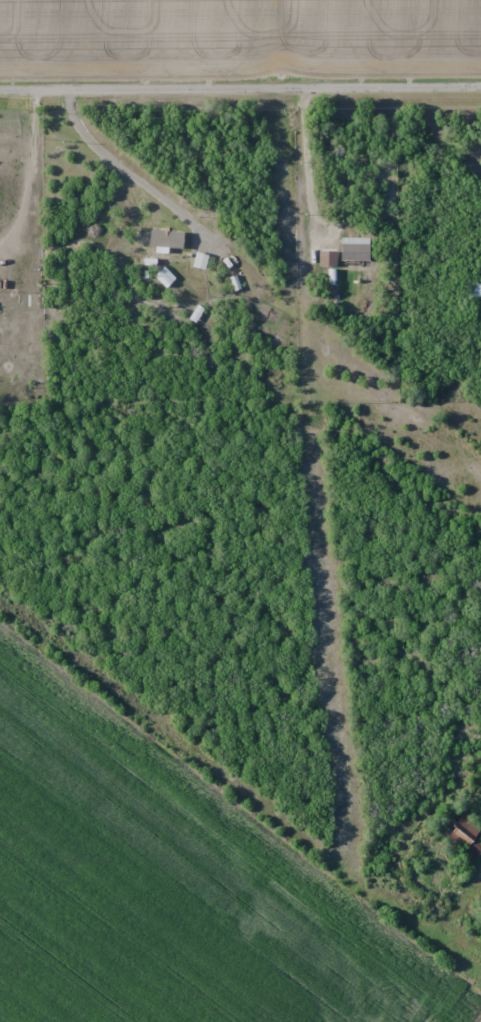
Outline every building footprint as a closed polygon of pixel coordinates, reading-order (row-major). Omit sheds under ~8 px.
[(371,238),(342,238),(342,261),(371,261),(371,238)] [(464,281),(465,296),(480,296),(480,280),(464,281)] [(475,855),(480,850),(480,843),(473,832),(463,839),(475,855)]
